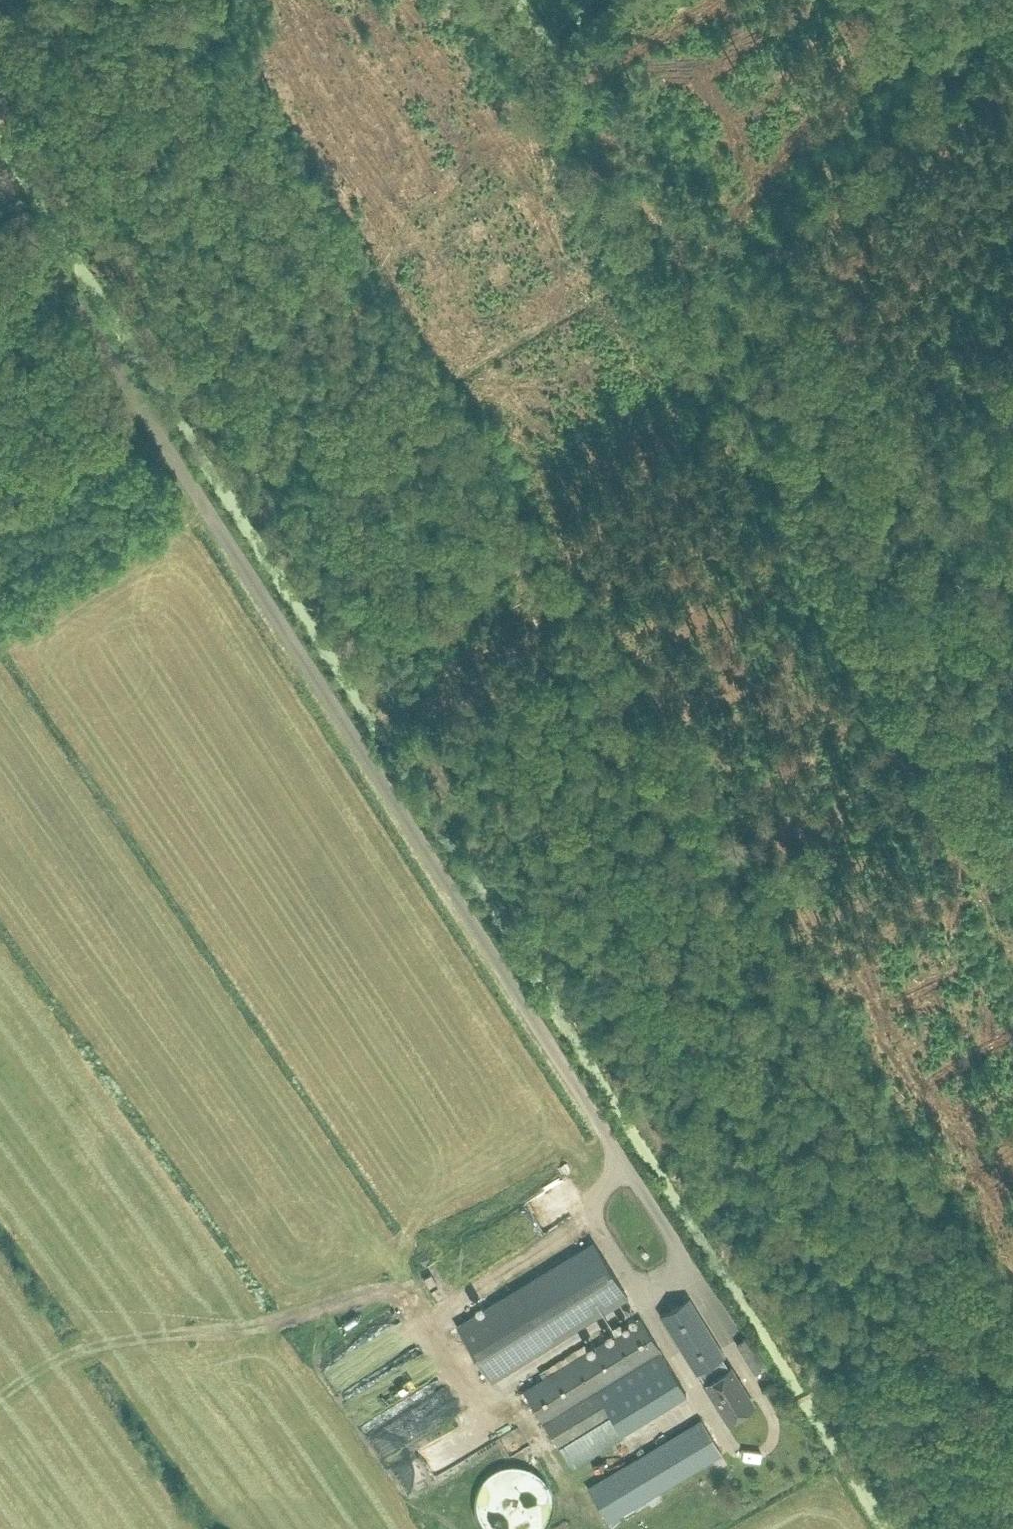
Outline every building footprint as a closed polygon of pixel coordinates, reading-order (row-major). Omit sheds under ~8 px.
[(595,1240),(508,1294),(457,1325),(490,1378),(627,1293),(595,1240)] [(726,1353),(690,1295),(661,1313),(697,1370),(699,1369),(706,1380),(705,1381),(728,1418),(754,1402),(731,1364),(729,1366),(722,1355),(726,1353)] [(621,1430),(622,1430),(687,1390),(642,1316),(524,1388),(559,1445),(592,1425),(619,1469),(589,1487),(608,1518),(721,1450),(703,1419),(634,1460),(626,1448),(630,1446),(621,1430)] [(401,1485),(458,1452),(443,1428),(387,1461),(401,1485)]
